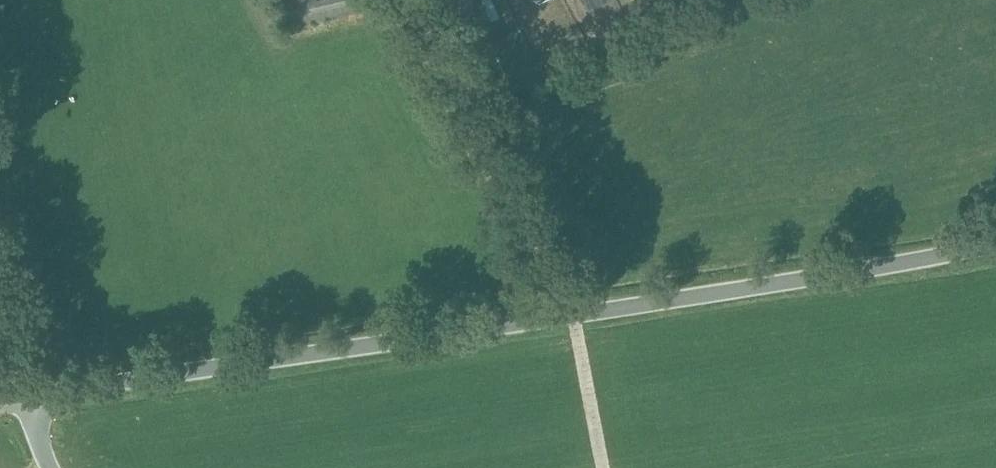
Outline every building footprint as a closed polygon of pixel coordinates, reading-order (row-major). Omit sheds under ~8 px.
[(365,0),(281,0),(287,29),(367,11),(365,0)]
